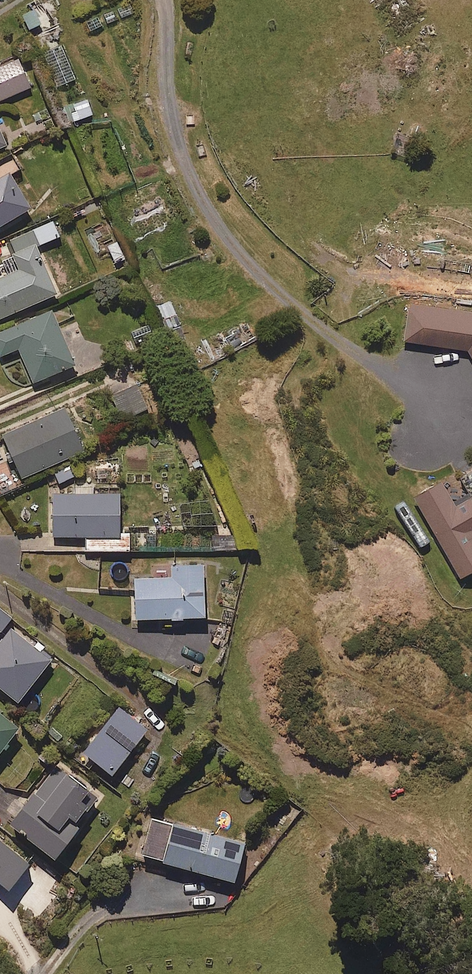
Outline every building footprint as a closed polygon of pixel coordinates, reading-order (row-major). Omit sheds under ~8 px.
[(75,79),(61,45),(43,53),(57,87),(75,79)] [(17,59),(0,67),(0,100),(29,87),(17,59)] [(22,167),(11,150),(0,157),(0,224),(29,206),(9,175),(22,167)] [(52,221),(9,240),(10,244),(0,249),(0,318),(56,293),(35,246),(59,236),(52,221)] [(117,241),(106,246),(114,265),(126,260),(117,241)] [(402,342),(466,351),(471,361),(471,312),(410,300),(402,342)] [(49,309),(0,332),(0,355),(0,356),(17,348),(32,382),(74,363),(49,309)] [(147,408),(134,381),(110,393),(123,420),(147,408)] [(61,404),(0,432),(0,435),(20,478),(82,450),(61,404)] [(452,480),(462,499),(453,504),(441,482),(413,498),(458,578),(471,570),(471,469),(452,480)] [(118,493),(50,495),(51,538),(87,537),(87,551),(128,550),(128,533),(118,533),(118,493)] [(201,565),(171,566),(171,578),(133,579),(133,619),(202,618),(201,565)] [(0,610),(0,631),(10,618),(0,610)] [(0,639),(0,688),(17,701),(51,656),(35,643),(32,646),(13,631),(9,636),(5,632),(0,639)] [(146,730),(118,708),(83,752),(110,774),(146,730)] [(0,714),(0,748),(17,728),(0,714)] [(87,789),(57,764),(9,822),(51,858),(77,828),(71,823),(85,806),(78,800),(87,789)] [(160,858),(159,862),(235,882),(245,842),(154,818),(144,854),(160,858)] [(0,841),(0,885),(6,890),(27,863),(0,841)]
